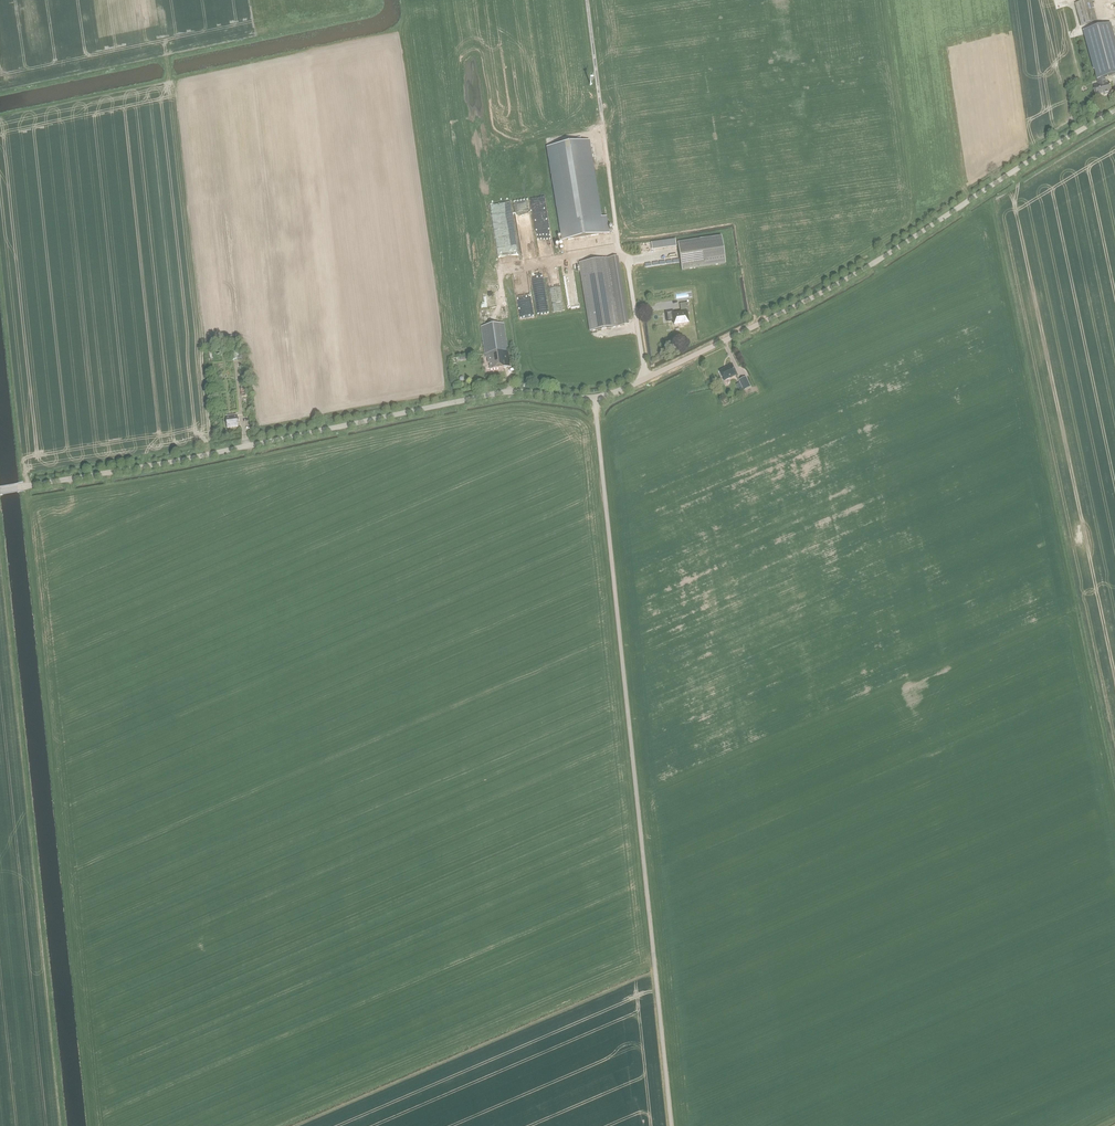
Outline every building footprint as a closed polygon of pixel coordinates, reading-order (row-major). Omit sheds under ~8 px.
[(1075,4),(1081,26),(1098,21),(1092,0),(1091,0),(1075,4)] [(1085,32),(1086,36),(1099,84),(1094,85),(1096,95),(1104,93),(1104,95),(1112,93),(1109,81),(1106,82),(1105,77),(1114,75),(1114,37),(1113,29),(1112,25),(1085,32)] [(547,147),(562,241),(609,234),(606,216),(600,217),(588,140),(547,147)] [(532,215),(529,198),(515,200),(519,224),(521,223),(521,221),(527,221),(526,216),(532,215)] [(510,201),(492,204),(495,223),(497,225),(501,256),(502,256),(503,254),(513,253),(507,252),(506,250),(505,250),(501,248),(505,247),(504,247),(500,246),(503,242),(503,241),(504,240),(502,240),(501,236),(505,231),(509,230),(511,232),(515,231),(516,226),(513,203),(510,201)] [(678,244),(682,272),(726,265),(721,237),(678,244)] [(613,258),(608,259),(619,327),(624,326),(613,258)] [(608,259),(579,263),(590,332),(619,327),(608,259)] [(520,284),(516,284),(519,309),(526,310),(525,309),(529,308),(529,306),(522,305),(530,303),(531,301),(528,300),(524,301),(524,300),(524,298),(530,297),(530,296),(531,293),(529,280),(525,280),(524,275),(522,284),(523,285),(520,284)] [(561,286),(553,287),(556,304),(564,303),(561,286)] [(488,292),(488,305),(497,305),(496,291),(488,292)] [(675,305),(676,312),(665,313),(666,322),(669,322),(670,326),(684,324),(682,314),(685,314),(683,303),(675,305)] [(481,327),(483,340),(486,357),(487,357),(488,363),(490,363),(490,369),(510,366),(504,323),(481,327)] [(233,360),(244,359),(243,348),(232,349),(233,360)] [(719,372),(724,381),(736,375),(731,365),(726,367),(727,368),(719,372)] [(746,377),(739,381),(744,391),(751,387),(746,377)] [(227,428),(238,427),(237,415),(225,417),(227,428)]
